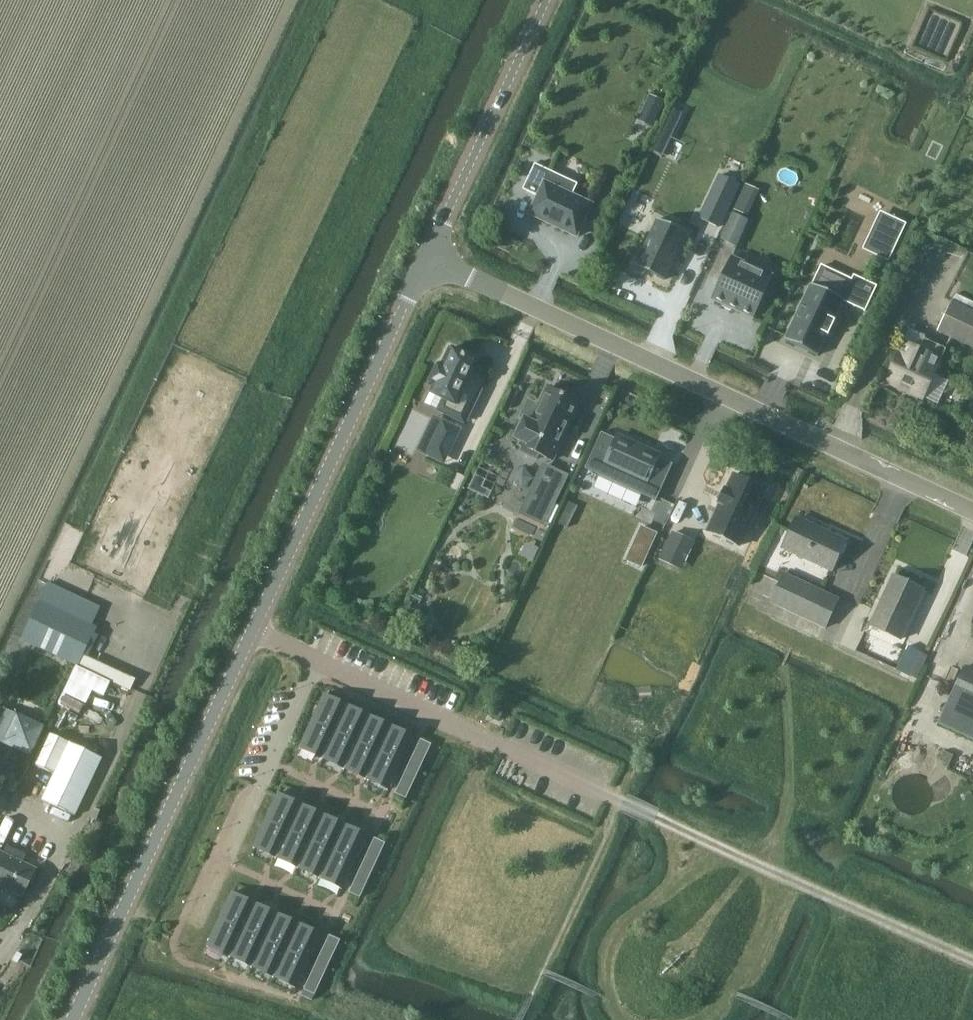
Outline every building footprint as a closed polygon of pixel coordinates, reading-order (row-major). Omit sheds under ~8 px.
[(662,103),(650,97),(644,110),(657,115),(662,103)] [(592,204),(545,182),(550,171),(534,164),(523,189),(537,196),(529,214),(576,237),(592,204)] [(729,185),(711,227),(717,230),(735,188),(729,185)] [(740,200),(735,209),(746,215),(750,206),(740,200)] [(883,213),(866,248),(889,259),(906,224),(883,213)] [(732,214),(721,240),(736,246),(747,221),(732,214)] [(657,220),(635,267),(664,280),(686,233),(657,220)] [(774,274),(733,255),(714,298),(754,316),(774,274)] [(819,266),(784,341),(817,356),(827,335),(828,336),(835,321),(833,320),(842,301),(865,311),(877,286),(853,275),(851,280),(819,266)] [(952,301),(939,330),(972,346),(972,310),(952,301)] [(919,348),(904,341),(887,379),(924,396),(946,348),(924,338),(919,348)] [(467,421),(482,390),(479,389),(484,378),(474,373),(479,362),(450,349),(442,366),(439,364),(429,385),(446,393),(437,410),(463,423),(464,420),(467,421)] [(551,460),(578,403),(546,388),(530,422),(523,419),(514,439),(521,442),(519,446),(522,447),(519,452),(536,460),(538,454),(551,460)] [(460,430),(442,421),(432,444),(449,452),(460,430)] [(607,462),(646,480),(641,491),(656,498),(674,462),(659,456),(660,453),(620,434),(619,434),(615,432),(610,434),(606,442),(608,447),(613,449),(607,462)] [(546,465),(523,515),(545,525),(568,475),(546,465)] [(456,473),(449,487),(459,492),(466,478),(456,473)] [(766,490),(733,475),(726,490),(725,489),(718,504),(719,504),(707,531),(740,546),(766,490)] [(475,476),(469,490),(489,499),(492,492),(483,488),(486,481),(475,476)] [(566,501),(556,522),(567,527),(577,506),(566,501)] [(784,546),(833,569),(847,540),(798,517),(784,546)] [(641,526),(625,561),(642,569),(658,534),(641,526)] [(673,531),(659,560),(681,571),(695,542),(673,531)] [(772,600),(826,626),(839,597),(785,572),(772,600)] [(872,624),(902,638),(924,589),(894,575),(872,624)] [(42,599),(24,637),(80,665),(114,681),(132,690),(137,679),(119,671),(85,654),(99,626),(94,624),(77,616),(85,600),(50,583),(42,599)] [(911,674),(924,648),(910,642),(898,668),(911,674)] [(77,667),(64,694),(87,705),(93,692),(104,697),(111,683),(77,667)] [(965,667),(939,724),(972,739),(972,671),(965,667)] [(324,697),(312,722),(334,733),(346,707),(324,697)] [(346,707),(334,733),(356,743),(368,717),(346,707)] [(0,723),(0,742),(32,758),(46,729),(6,710),(0,723)] [(368,717),(356,743),(378,753),(390,727),(368,717)] [(312,722),(300,747),(322,758),(334,733),(312,722)] [(390,727),(378,753),(401,763),(412,738),(390,727)] [(44,799),(75,815),(103,757),(53,733),(38,763),(57,772),(44,799)] [(334,733),(322,758),(344,768),(356,743),(334,733)] [(420,739),(417,746),(428,751),(431,744),(420,739)] [(356,743),(344,768),(366,778),(378,753),(356,743)] [(417,746),(414,753),(425,758),(428,751),(417,746)] [(378,753),(366,778),(389,789),(401,763),(378,753)] [(414,753),(411,760),(422,765),(425,758),(414,753)] [(411,760),(408,767),(419,772),(422,765),(411,760)] [(408,767),(404,773),(415,779),(419,772),(408,767)] [(404,773),(401,780),(412,785),(415,779),(404,773)] [(401,780),(398,787),(409,792),(412,785),(401,780)] [(398,787),(395,794),(406,799),(409,792),(398,787)] [(277,795),(265,821),(288,831),(300,806),(277,795)] [(300,806),(288,831),(310,842),(322,816),(300,806)] [(95,810),(91,817),(97,820),(100,813),(95,810)] [(322,816),(310,842),(332,852),(344,826),(322,816)] [(265,821),(254,846),(276,857),(288,831),(265,821)] [(344,826),(332,852),(354,862),(366,837),(344,826)] [(288,831),(276,857),(298,867),(310,842),(288,831)] [(374,838),(371,845),(382,850),(385,843),(374,838)] [(310,842),(298,867),(320,877),(332,852),(310,842)] [(371,845),(368,852),(379,857),(382,850),(371,845)] [(37,869),(23,862),(26,855),(8,846),(4,853),(0,851),(0,884),(24,895),(37,869)] [(332,852),(320,877),(342,888),(354,862),(332,852)] [(368,852),(365,859),(376,864),(379,857),(368,852)] [(365,859),(362,866),(373,871),(376,864),(365,859)] [(362,866),(358,872),(369,878),(373,871),(362,866)] [(358,872),(355,879),(366,884),(369,878),(358,872)] [(355,879),(352,886),(363,891),(366,884),(355,879)] [(352,886),(349,893),(360,898),(363,891),(352,886)] [(231,894),(219,920),(242,930),(254,905),(231,894)] [(254,905),(242,930),(264,941),(276,915),(254,905)] [(276,915),(264,941),(286,951),(298,925),(276,915)] [(219,920),(207,945),(230,956),(242,930),(219,920)] [(298,925),(286,951),(308,961),(320,936),(298,925)] [(242,930),(230,956),(252,966),(264,941),(242,930)] [(329,935),(326,942),(337,947),(340,940),(329,935)] [(264,941),(252,966),(274,976),(286,951),(264,941)] [(326,942),(323,949),(334,954),(337,947),(326,942)] [(323,949),(320,956),(331,961),(334,954),(323,949)] [(286,951),(274,976),(296,987),(308,961),(286,951)] [(320,956),(316,963),(327,968),(331,961),(320,956)] [(316,963),(313,969),(324,975),(327,968),(316,963)] [(313,969),(310,976),(321,981),(324,975),(313,969)] [(310,976),(307,983),(318,988),(321,981),(310,976)] [(307,983),(304,990),(314,995),(318,988),(307,983)] [(304,990),(301,996),(311,1001),(314,995),(304,990)]
